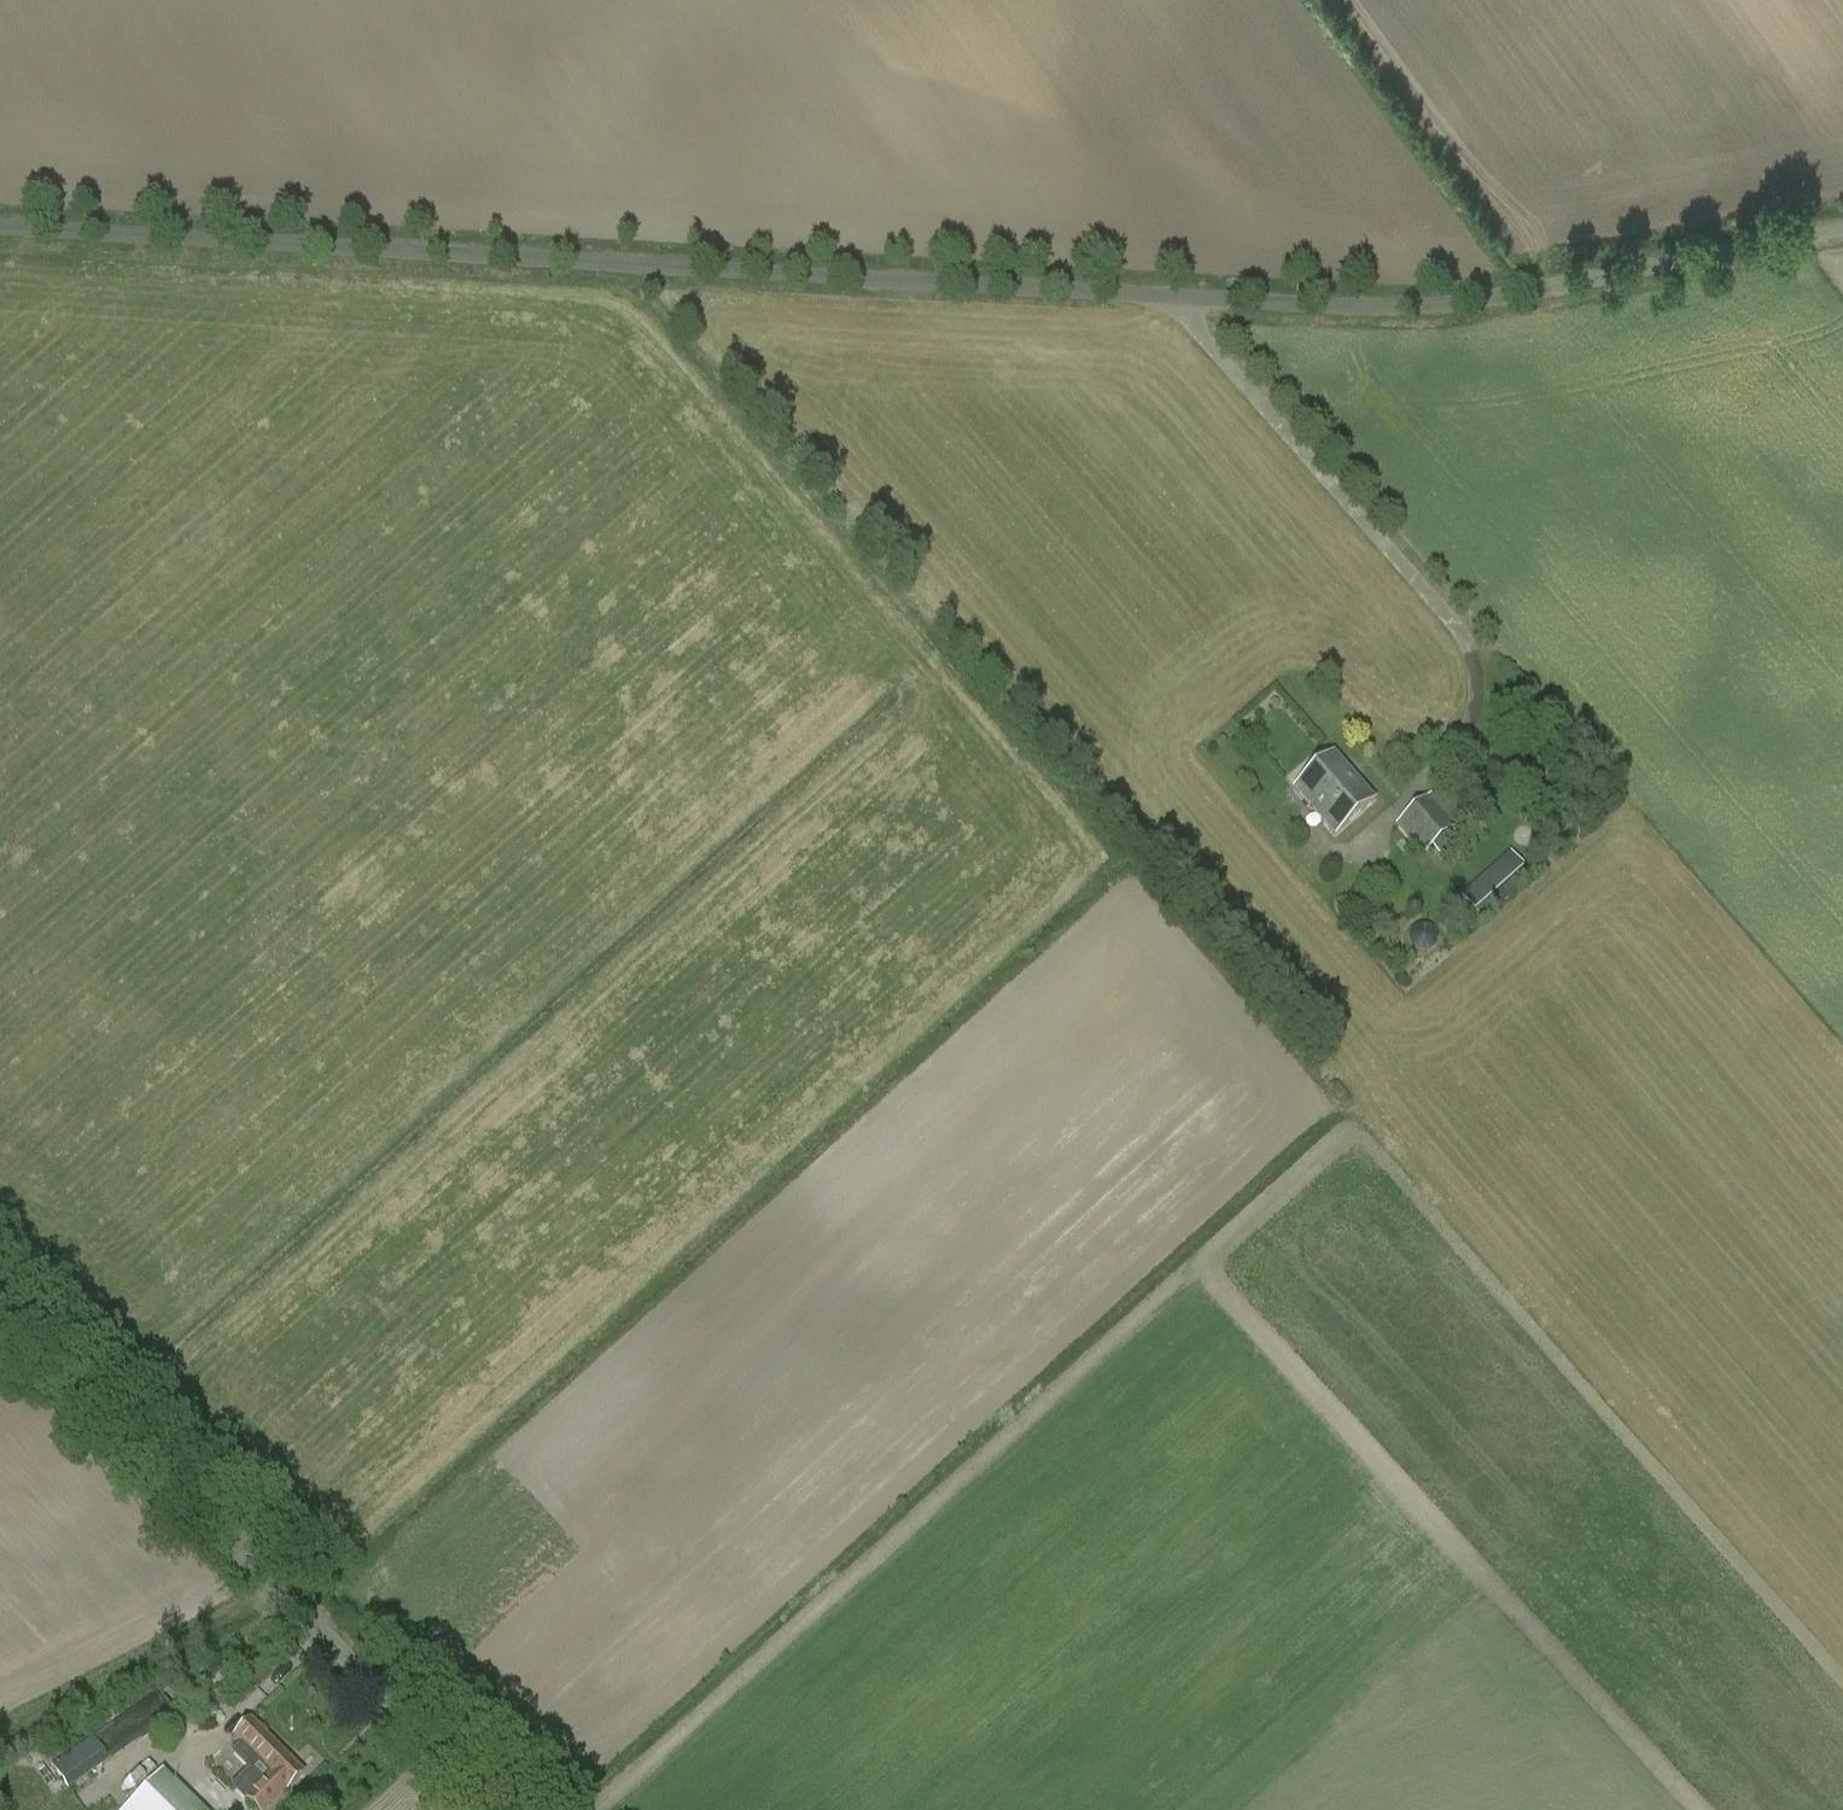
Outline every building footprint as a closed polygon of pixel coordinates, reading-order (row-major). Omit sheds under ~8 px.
[(1334,838),(1375,802),(1333,755),(1293,791),(1334,838)] [(1423,858),(1466,819),(1438,788),(1395,827),(1423,858)] [(1475,913),(1523,869),(1509,853),(1460,898),(1475,913)] [(149,1728),(172,1712),(158,1693),(52,1766),(69,1791),(152,1733),(149,1728)] [(304,1774),(249,1721),(233,1738),(271,1775),(245,1801),(254,1809),(269,1809),(304,1774)] [(163,1773),(125,1809),(201,1809),(163,1773)]
